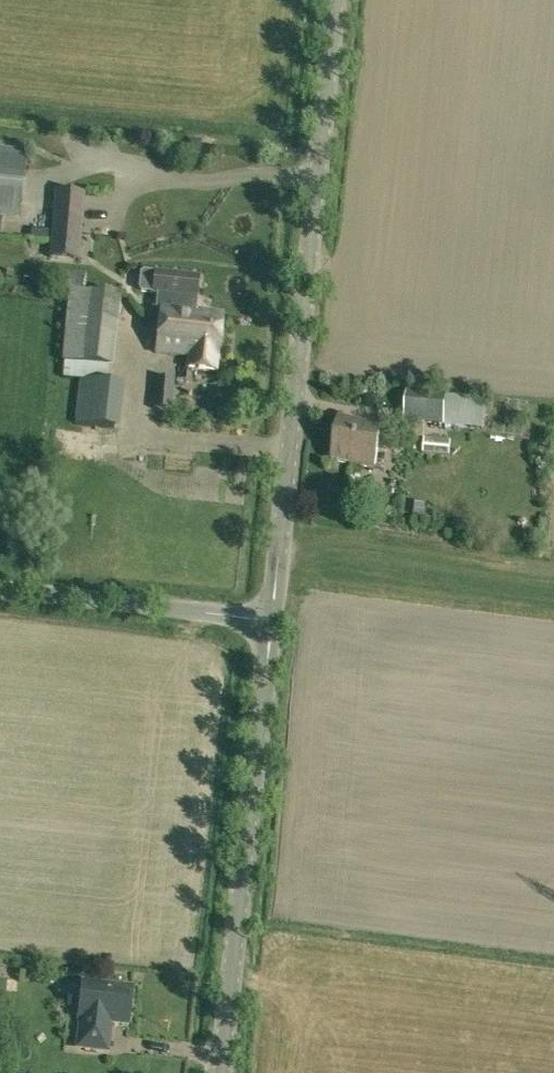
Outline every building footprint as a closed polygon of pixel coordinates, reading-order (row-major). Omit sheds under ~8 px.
[(202,143),(190,142),(188,155),(200,156),(202,143)] [(27,151),(0,148),(0,216),(20,218),(27,151)] [(78,258),(84,193),(57,191),(51,256),(78,258)] [(156,309),(161,310),(161,308),(195,312),(198,278),(143,273),(140,275),(139,290),(141,293),(157,295),(156,309)] [(62,362),(65,363),(108,367),(113,368),(121,297),(69,291),(62,362)] [(161,308),(161,310),(157,354),(190,357),(189,369),(216,372),(222,314),(195,312),(161,308)] [(106,382),(108,367),(65,363),(63,378),(79,380),(106,382)] [(154,404),(172,405),(174,378),(156,376),(154,404)] [(125,384),(106,382),(79,380),(74,424),(120,429),(125,384)] [(446,426),(449,395),(409,391),(405,422),(446,426)] [(485,398),(449,395),(446,426),(482,428),(485,398)] [(332,460),(374,468),(382,428),(340,420),(332,460)] [(454,529),(458,530),(463,528),(465,524),(463,520),(458,518),(454,520),(452,524),(454,529)] [(107,1050),(110,1022),(128,1024),(131,989),(83,983),(79,1018),(82,1019),(78,1047),(107,1050)]
